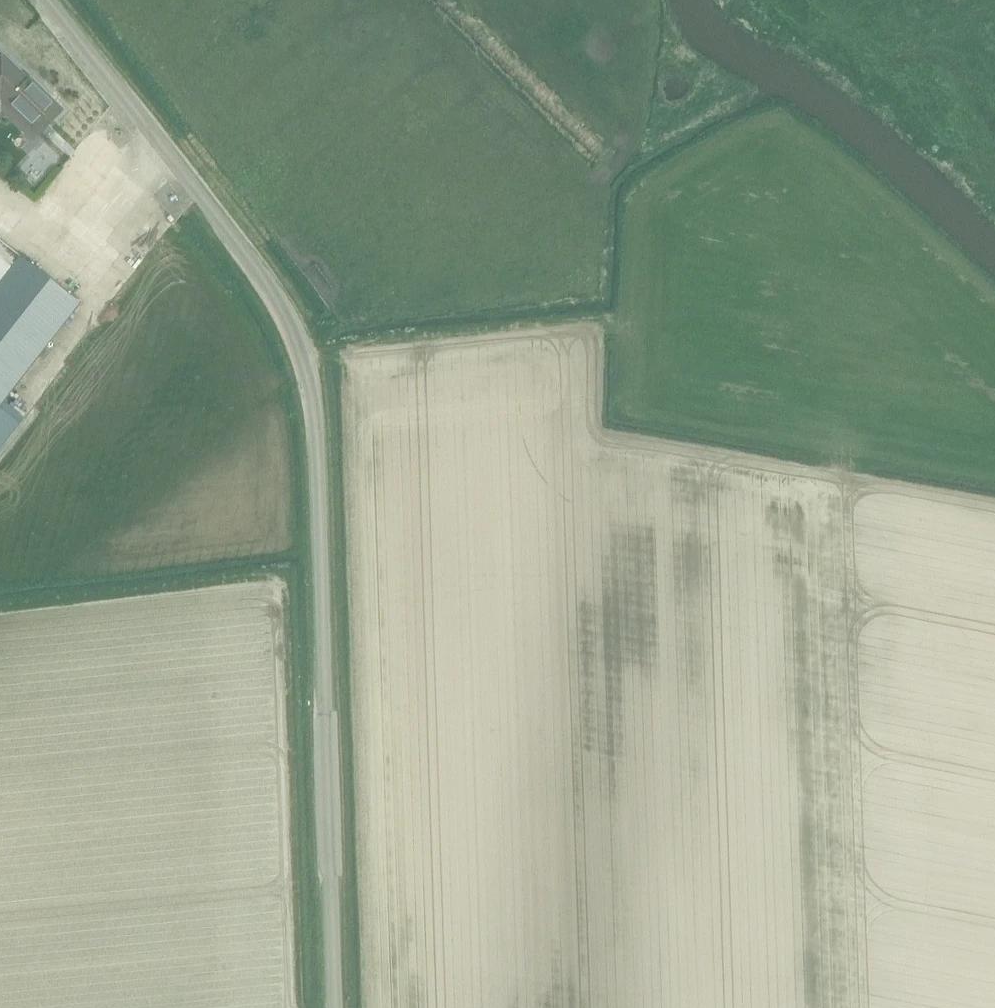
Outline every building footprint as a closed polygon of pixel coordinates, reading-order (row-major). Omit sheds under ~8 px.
[(47,125),(62,110),(30,79),(28,81),(12,65),(0,78),(0,99),(37,135),(47,125)] [(0,242),(0,402),(66,321),(78,305),(0,242)] [(22,419),(0,402),(0,448),(22,419)]
